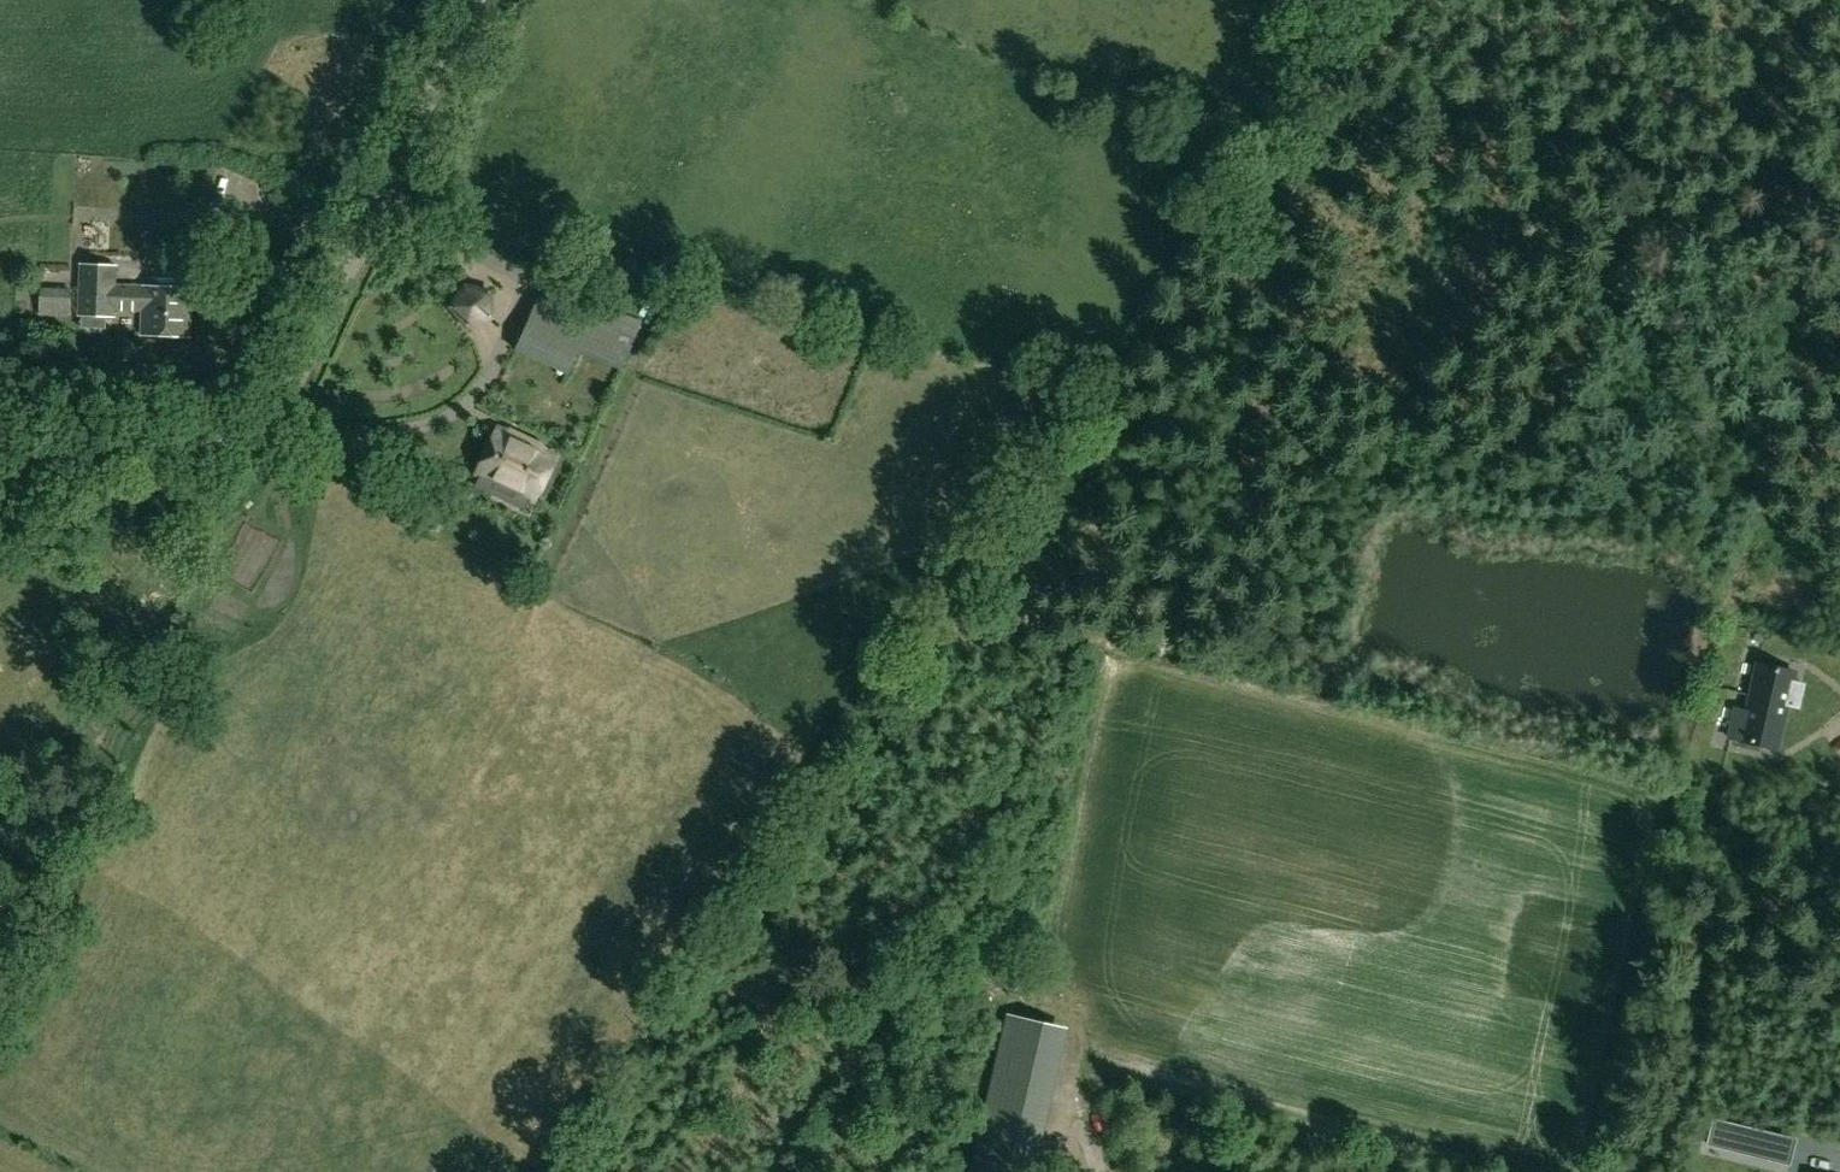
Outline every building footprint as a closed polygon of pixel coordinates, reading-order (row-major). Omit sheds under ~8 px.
[(141,288),(112,288),(113,268),(79,267),(78,320),(112,321),(112,313),(141,313),(140,336),(189,337),(190,289),(141,288)] [(71,319),(73,292),(43,290),(41,317),(71,319)] [(590,321),(540,298),(516,350),(567,374),(579,349),(621,368),(641,322),(601,303),(590,321)] [(498,429),(477,473),(495,482),(493,488),(513,497),(516,491),(534,500),(554,456),(498,429)] [(1794,672),(1757,664),(1746,710),(1736,708),(1729,738),(1776,750),(1787,705),(1797,708),(1802,684),(1792,682),(1794,672)] [(1055,1026),(1006,1014),(970,1171),(1021,1171),(1055,1026)] [(1795,1139),(1713,1119),(1707,1144),(1754,1155),(1754,1157),(1774,1162),(1774,1160),(1789,1164),(1795,1139)]
